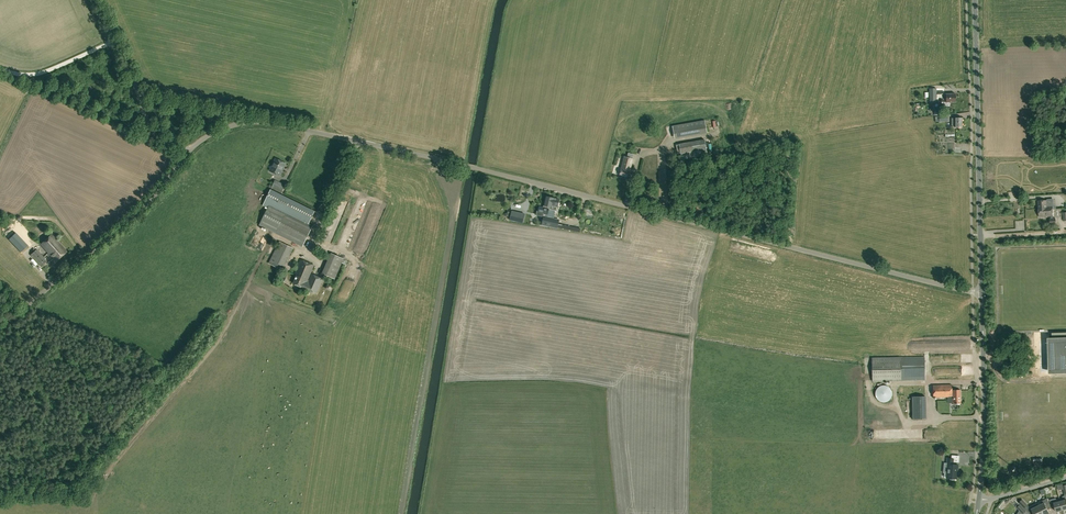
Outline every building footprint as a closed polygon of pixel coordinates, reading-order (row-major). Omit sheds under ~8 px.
[(929,88),(929,103),(936,103),(936,98),(938,98),(938,94),(936,94),(936,88),(929,88)] [(946,97),(946,102),(955,102),(955,94),(941,94),(941,97),(946,97)] [(962,127),(962,118),(951,118),(951,127),(962,127)] [(674,138),(706,133),(704,120),(672,126),(674,138)] [(681,159),(702,156),(706,155),(704,140),(675,145),(677,153),(680,153),(681,159)] [(623,156),(620,169),(618,175),(626,177),(628,171),(629,171),(632,159),(623,156)] [(280,176),(286,164),(276,159),(270,171),(280,176)] [(285,186),(275,181),(272,187),(282,192),(285,186)] [(259,225),(303,246),(313,225),(309,223),(314,212),(271,190),(263,205),(268,207),(259,225)] [(539,206),(538,211),(537,211),(536,215),(544,217),(542,224),(550,226),(551,218),(547,217),(547,214),(548,214),(549,209),(549,206),(550,202),(549,202),(551,197),(546,196),(543,207),(539,206)] [(557,210),(559,199),(551,197),(549,202),(550,202),(549,206),(549,209),(557,210)] [(1038,201),(1038,209),(1049,208),(1049,209),(1053,209),(1052,205),(1048,205),(1048,200),(1038,201)] [(1039,217),(1053,216),(1053,209),(1049,209),(1049,208),(1038,209),(1039,217)] [(557,227),(559,219),(551,218),(550,226),(557,227)] [(333,220),(327,235),(331,236),(337,221),(333,220)] [(28,245),(16,232),(9,239),(8,239),(21,252),(28,245)] [(52,234),(41,244),(56,261),(67,251),(52,234)] [(293,248),(280,241),(269,263),(282,270),(293,248)] [(31,255),(41,266),(46,261),(45,259),(37,249),(31,255)] [(344,258),(331,253),(322,273),(335,279),(344,258)] [(25,259),(9,275),(16,283),(33,267),(25,259)] [(295,275),(296,276),(293,283),(316,294),(323,279),(312,273),(309,280),(308,280),(315,265),(302,260),(295,275)] [(1050,340),(1050,372),(1065,371),(1065,339),(1050,340)] [(924,357),(896,357),(871,358),(872,381),(896,380),(925,380),(924,357)] [(947,397),(947,398),(937,398),(938,412),(952,412),(952,403),(960,403),(960,389),(952,389),(951,384),(933,385),(933,397),(947,397)] [(883,385),(881,385),(880,386),(877,387),(876,390),(875,392),(875,394),(876,397),(877,399),(878,401),(881,402),(884,402),(887,401),(890,399),(891,397),(892,396),(892,394),(892,391),(890,388),(889,386),(886,385),(883,385)] [(926,396),(916,396),(912,397),(912,398),(909,398),(909,400),(912,399),(912,419),(926,419),(926,396)] [(953,464),(953,458),(947,458),(946,464),(948,464),(946,478),(956,479),(956,472),(957,472),(958,464),(953,464)] [(1038,506),(1042,513),(1046,513),(1049,513),(1046,507),(1050,505),(1047,498),(1040,501),(1041,504),(1038,506)] [(1050,500),(1052,506),(1054,505),(1056,512),(1063,510),(1060,501),(1057,502),(1056,498),(1050,500)] [(1028,506),(1022,500),(1019,503),(1025,509),(1028,506)] [(1038,506),(1037,503),(1029,507),(1032,513),(1033,512),(1034,513),(1042,513),(1038,506)] [(1017,508),(1023,513),(1026,511),(1020,505),(1017,508)]
